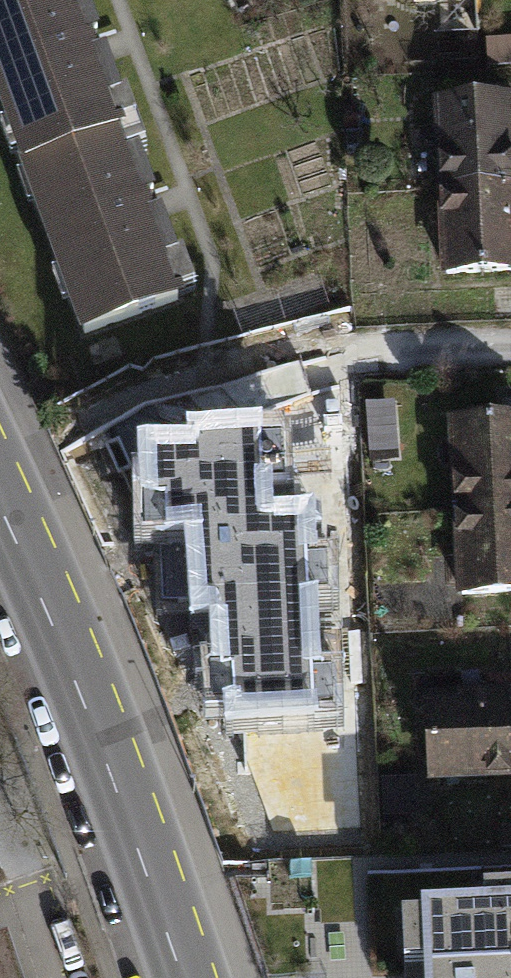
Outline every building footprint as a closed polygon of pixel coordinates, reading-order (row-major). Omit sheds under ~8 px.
[(91,385),(206,340),(70,0),(0,0),(0,158),(91,385)] [(436,95),(440,297),(510,296),(510,93),(436,95)] [(455,401),(459,604),(510,603),(510,400),(455,401)] [(316,466),(199,468),(203,670),(320,668),(316,466)] [(413,700),(416,802),(510,799),(510,697),(413,700)] [(429,916),(432,977),(510,977),(510,912),(429,916)] [(8,965),(0,968),(0,977),(12,977),(8,965)]
